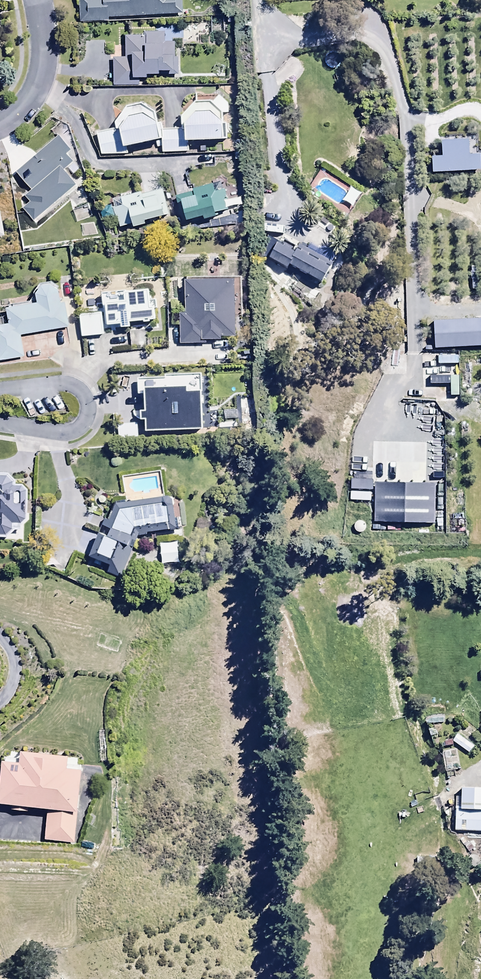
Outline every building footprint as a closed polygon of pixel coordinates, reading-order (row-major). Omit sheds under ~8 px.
[(78,22),(108,22),(108,18),(180,17),(180,0),(77,0),(78,22)] [(123,34),(123,47),(116,48),(116,57),(112,57),(113,85),(138,85),(138,76),(145,76),(145,73),(158,72),(158,69),(173,68),(173,50),(162,51),(162,31),(143,31),(143,34),(123,34)] [(114,128),(94,131),(100,155),(127,155),(126,148),(159,139),(160,154),(188,153),(187,143),(226,140),(225,122),(222,122),(221,114),(227,113),(227,104),(218,96),(191,97),(180,109),(180,114),(179,114),(180,127),(161,128),(158,122),(156,123),(156,120),(154,118),(154,111),(140,102),(124,106),(113,121),(114,128)] [(70,149),(56,134),(14,171),(28,187),(22,193),(28,200),(19,207),(32,222),(76,184),(64,170),(73,162),(65,153),(70,149)] [(468,138),(439,139),(440,155),(429,156),(430,173),(480,171),(480,154),(468,154),(468,138)] [(212,203),(225,200),(222,182),(190,188),(191,192),(173,195),(179,226),(215,218),(212,203)] [(141,191),(111,200),(113,207),(110,208),(114,220),(116,220),(119,229),(131,225),(132,228),(144,224),(143,220),(168,212),(161,188),(141,194),(141,191)] [(282,242),(281,244),(275,241),(266,260),(286,271),(289,267),(293,269),(294,268),(320,281),(328,265),(325,264),(326,262),(307,253),(308,252),(295,245),(293,249),(290,247),(290,246),(282,242)] [(232,278),(183,278),(183,313),(178,313),(178,345),(204,344),(204,341),(220,340),(220,337),(232,337),(232,278)] [(31,300),(3,305),(5,320),(0,321),(0,361),(24,357),(20,335),(68,327),(64,301),(59,302),(57,288),(50,281),(39,281),(30,292),(31,300)] [(147,288),(98,291),(100,313),(79,314),(80,337),(103,335),(103,329),(127,327),(127,321),(149,321),(148,320),(154,319),(153,305),(148,305),(147,288)] [(142,418),(142,430),(202,428),(201,388),(199,388),(199,386),(201,386),(200,372),(162,372),(162,375),(136,376),(136,394),(141,394),(142,408),(138,409),(138,418),(142,418)] [(6,537),(13,531),(20,531),(20,525),(25,520),(26,489),(21,483),(13,482),(13,479),(7,471),(0,471),(0,537),(6,537)] [(99,530),(97,530),(88,555),(107,563),(103,573),(124,581),(142,534),(183,527),(177,493),(115,504),(108,519),(102,517),(99,530)] [(176,542),(157,543),(158,562),(177,562),(176,542)] [(18,749),(18,758),(4,757),(4,759),(0,759),(0,765),(0,803),(10,803),(10,810),(27,812),(28,805),(47,807),(43,841),(73,845),(82,768),(65,766),(67,754),(18,749)] [(460,787),(458,810),(454,810),(453,831),(480,833),(480,788),(460,787)]
